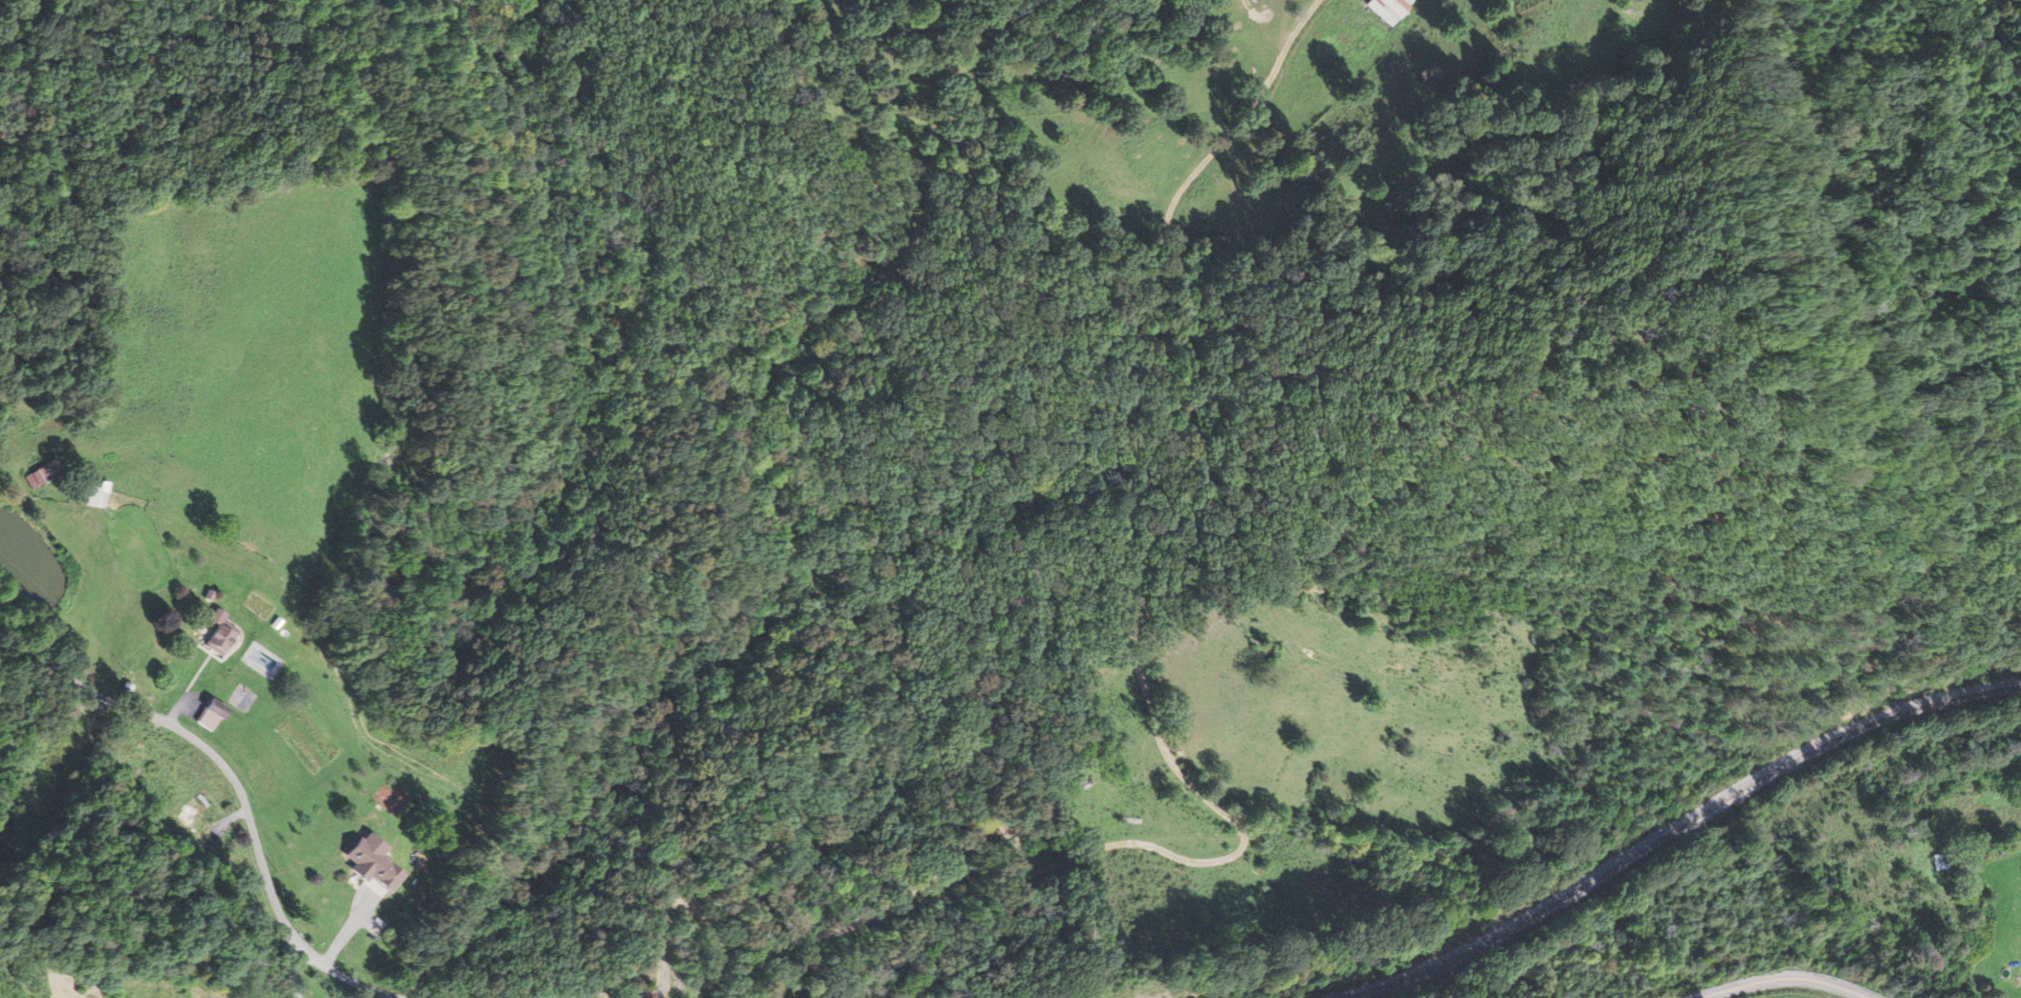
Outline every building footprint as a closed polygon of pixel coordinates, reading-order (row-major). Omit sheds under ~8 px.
[(1396,25),(1407,0),(1367,0),(1362,10),(1396,25)] [(49,474),(42,462),(22,474),(30,486),(49,474)] [(97,508),(102,481),(94,480),(92,492),(81,489),(78,504),(97,508)] [(216,622),(220,614),(206,609),(191,645),(220,658),(232,629),(216,622)] [(224,711),(206,698),(191,719),(209,732),(224,711)] [(378,859),(384,851),(365,837),(360,844),(351,837),(336,856),(349,866),(345,870),(358,880),(361,876),(381,891),(395,872),(378,859)]
